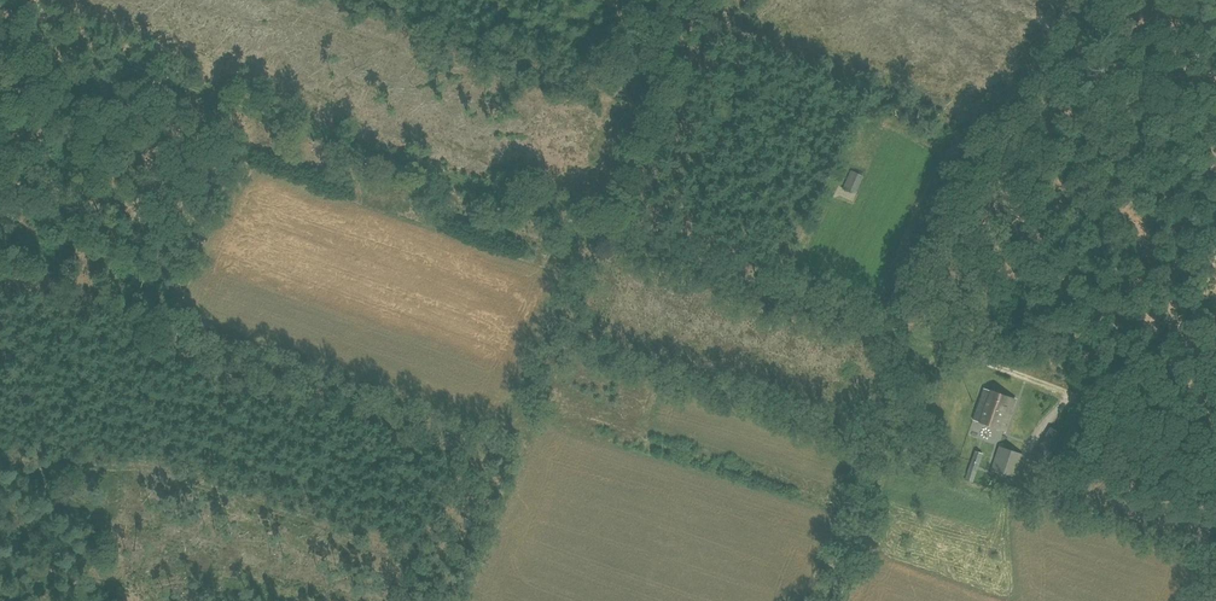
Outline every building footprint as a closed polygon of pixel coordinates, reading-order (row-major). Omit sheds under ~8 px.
[(855,194),(863,176),(850,170),(842,189),(855,194)] [(1004,431),(1014,400),(997,394),(983,389),(972,420),(1004,431)] [(1063,436),(1049,429),(1032,460),(1045,467),(1063,436)] [(1014,478),(1022,454),(999,446),(991,470),(1014,478)] [(973,482),(982,454),(974,451),(964,479),(973,482)]
